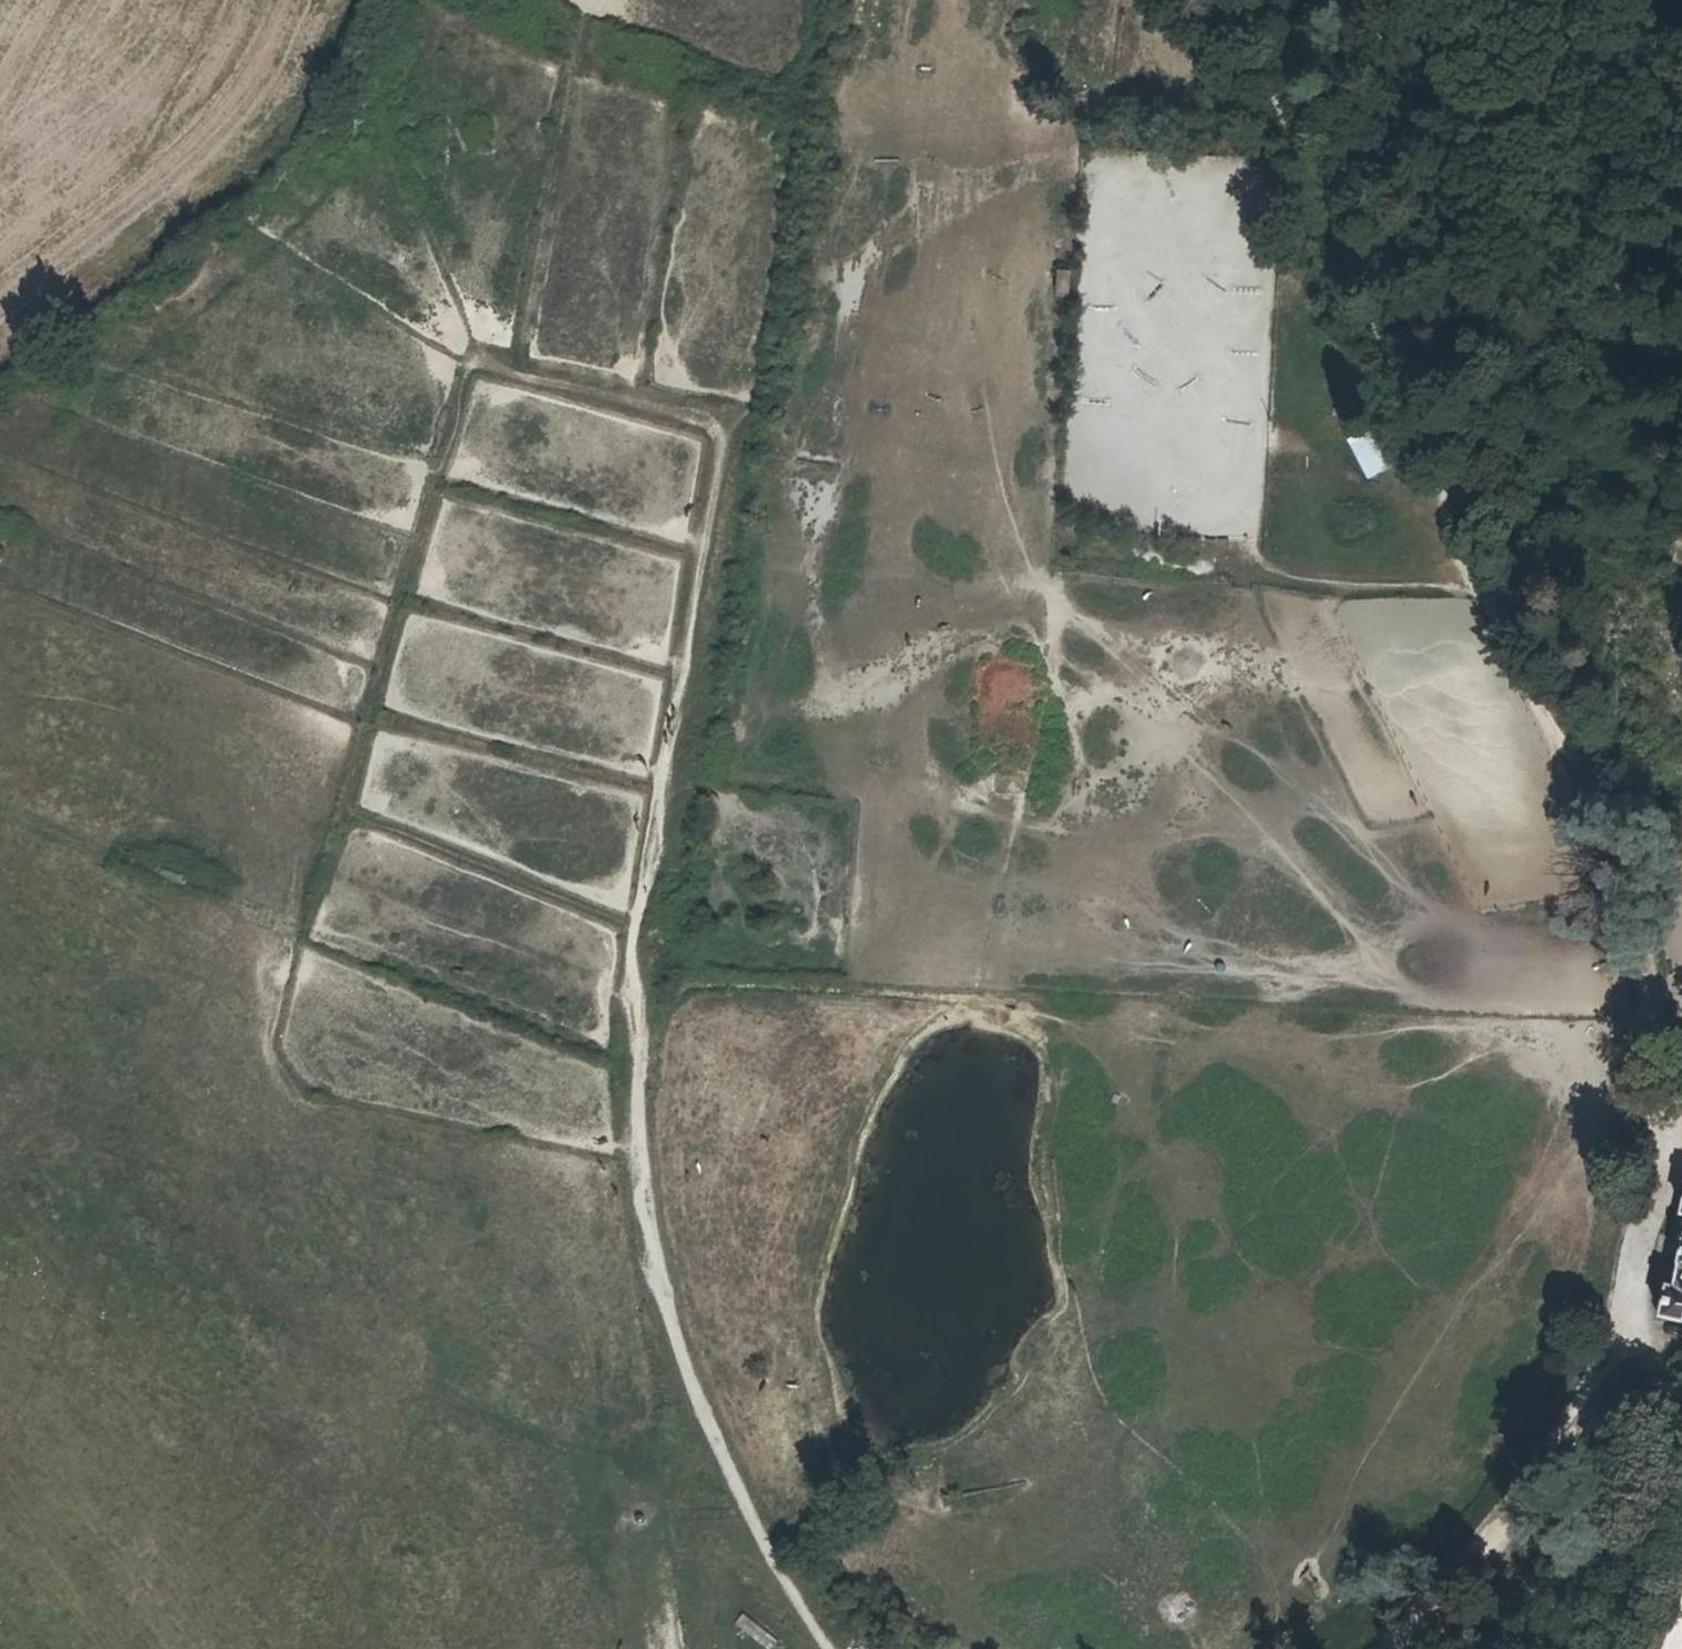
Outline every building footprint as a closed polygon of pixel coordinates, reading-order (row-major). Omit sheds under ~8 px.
[(1344,440),(1364,479),(1384,469),(1365,430),(1344,440)] [(1667,1291),(1662,1320),(1681,1325),(1681,1206),(1679,1223),(1673,1222),(1659,1290),(1667,1291)]
